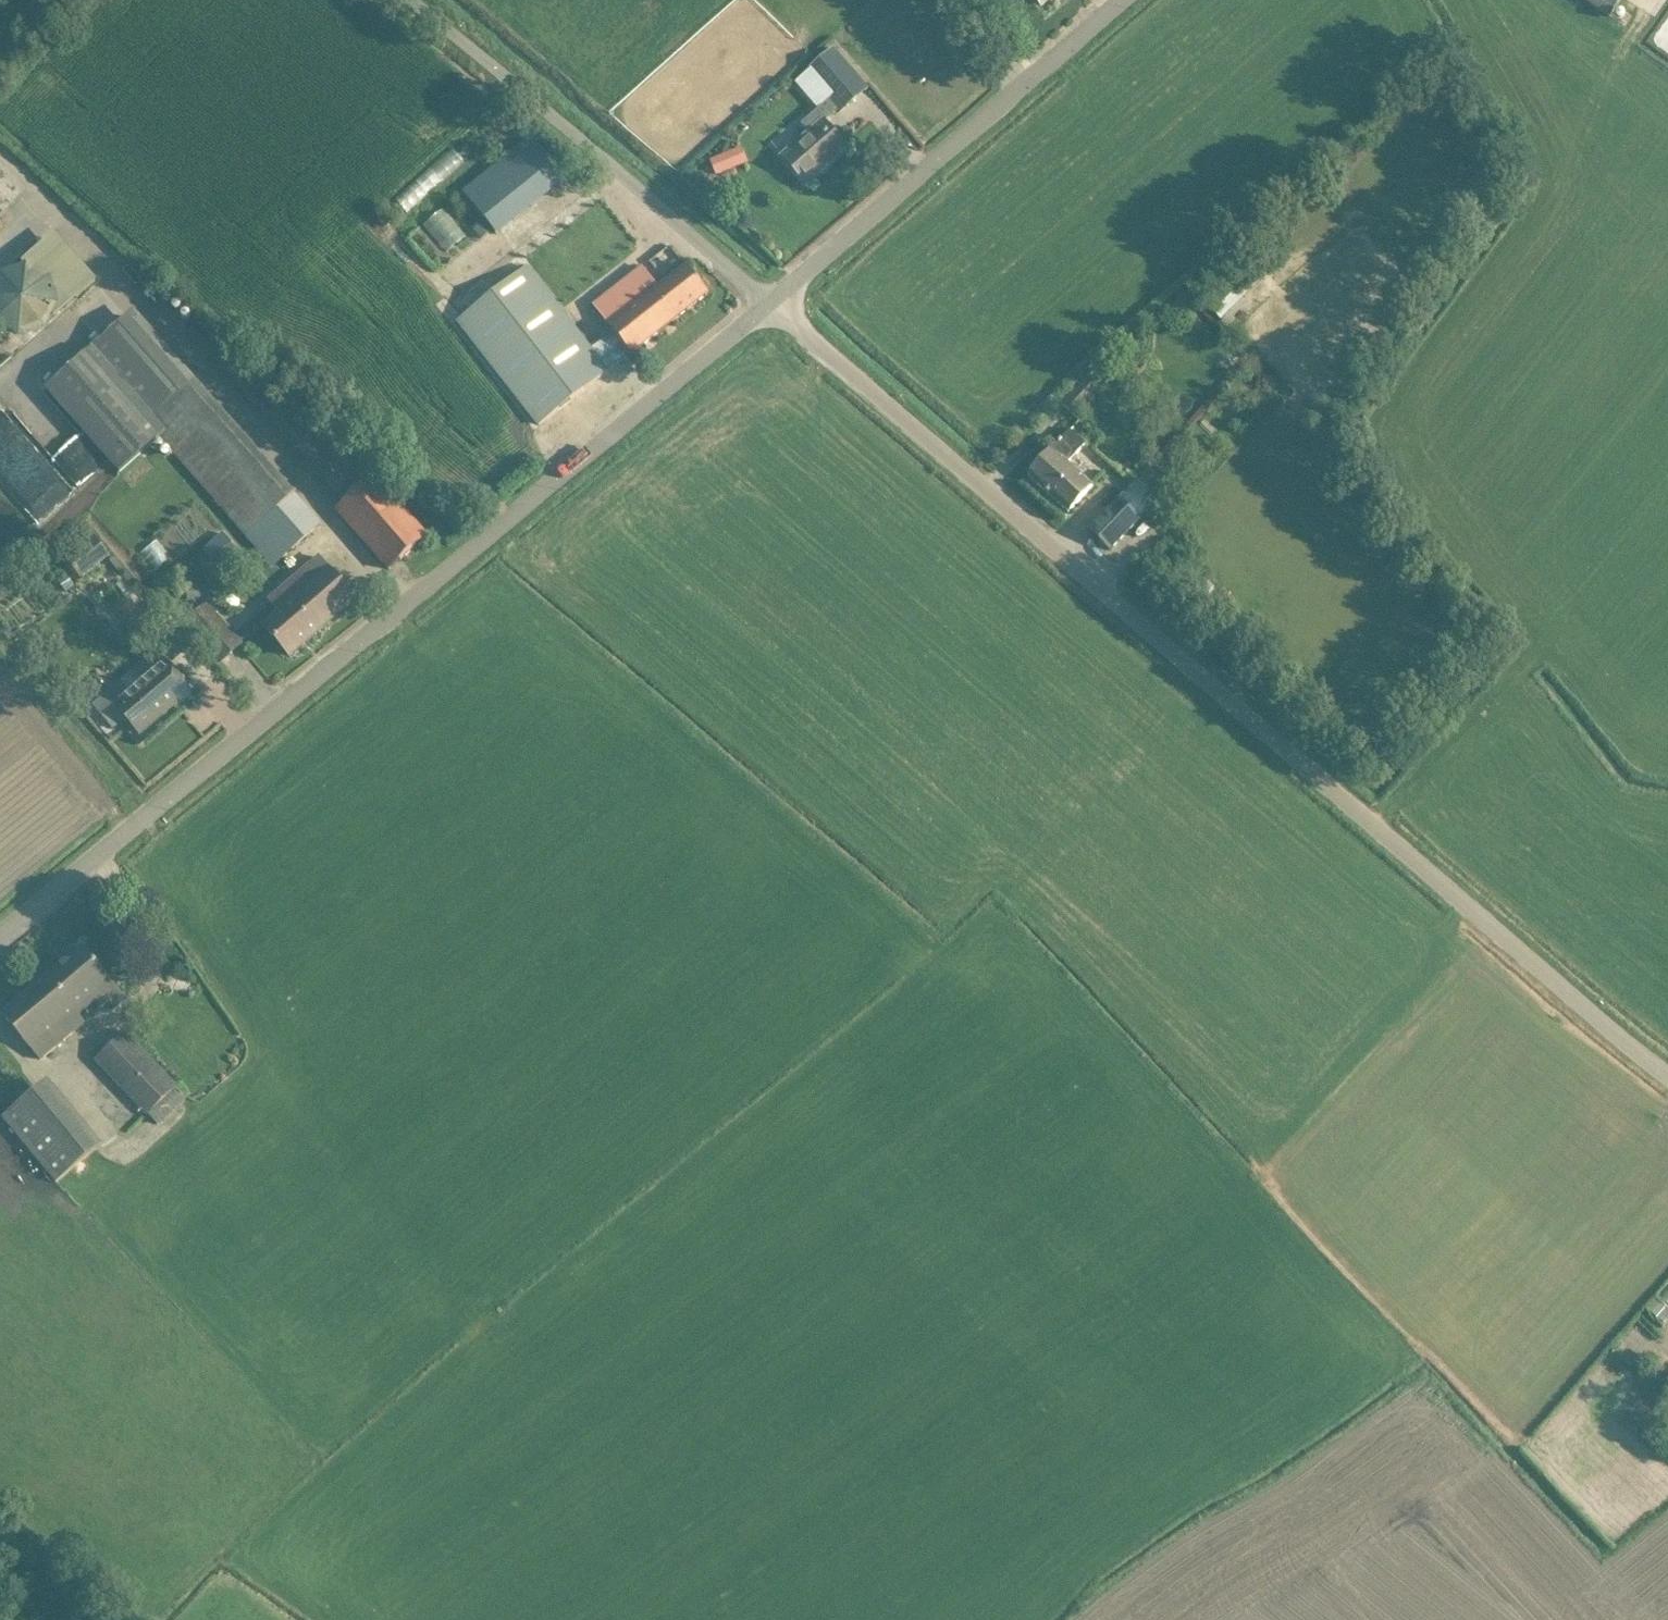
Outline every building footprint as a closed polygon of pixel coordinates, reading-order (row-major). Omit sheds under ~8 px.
[(1610,18),(1622,0),(1582,0),(1610,18)] [(869,88),(855,71),(835,48),(818,63),(806,73),(830,100),(802,124),(810,133),(783,157),(806,183),(847,147),(825,122),(839,111),(840,112),(869,88)] [(530,139),(463,192),(476,209),(490,226),(497,234),(566,178),(530,139)] [(726,154),(712,160),(718,174),(732,168),(726,154)] [(431,180),(402,208),(414,220),(442,192),(431,180)] [(484,222),(474,229),(481,239),(491,231),(484,222)] [(25,264),(1,271),(0,272),(0,325),(19,335),(45,327),(53,314),(55,317),(98,280),(55,233),(23,262),(25,264)] [(642,267),(625,280),(593,306),(614,331),(591,349),(526,267),(458,320),(526,408),(539,425),(608,371),(631,354),(632,355),(710,294),(687,265),(659,288),(642,267)] [(338,510),(375,554),(390,570),(427,537),(413,521),(375,478),(335,429),(328,434),(295,395),(284,405),(228,339),(207,315),(203,319),(188,331),(265,419),(268,417),(274,425),(345,504),(338,510)] [(248,536),(257,528),(283,558),(322,524),(291,489),(284,495),(128,316),(77,361),(45,389),(120,474),(161,436),(248,536)] [(1088,377),(1061,405),(1074,416),(1092,397),(1100,389),(1088,377)] [(1065,439),(1043,460),(1029,476),(1069,513),(1084,497),(1095,487),(1069,462),(1085,445),(1071,432),(1065,439)] [(47,526),(80,496),(44,456),(11,487),(47,526)] [(1111,551),(1126,535),(1141,519),(1140,519),(1158,500),(1137,480),(1120,499),(1119,498),(1089,530),(1111,551)] [(66,536),(75,548),(66,555),(78,572),(82,577),(109,556),(85,521),(66,536)] [(166,577),(183,563),(165,542),(148,556),(166,577)] [(357,598),(342,582),(320,557),(284,589),(294,600),(264,626),(290,657),(357,598)] [(205,586),(187,586),(187,600),(205,600),(205,586)] [(188,624),(207,646),(221,663),(243,644),(229,627),(210,606),(188,624)] [(130,674),(93,705),(113,728),(126,717),(127,717),(141,734),(164,714),(165,715),(193,692),(179,675),(166,660),(138,684),(130,674)] [(41,1060),(57,1046),(86,1022),(78,1012),(92,999),(102,1011),(113,1002),(119,1009),(129,1001),(83,947),(3,1014),(17,1031),(41,1060)] [(95,1060),(147,1115),(178,1085),(125,1030),(95,1060)] [(2,1116),(56,1181),(95,1150),(41,1085),(26,1097),(2,1116)] [(1657,1298),(1648,1308),(1657,1317),(1667,1306),(1657,1298)]
